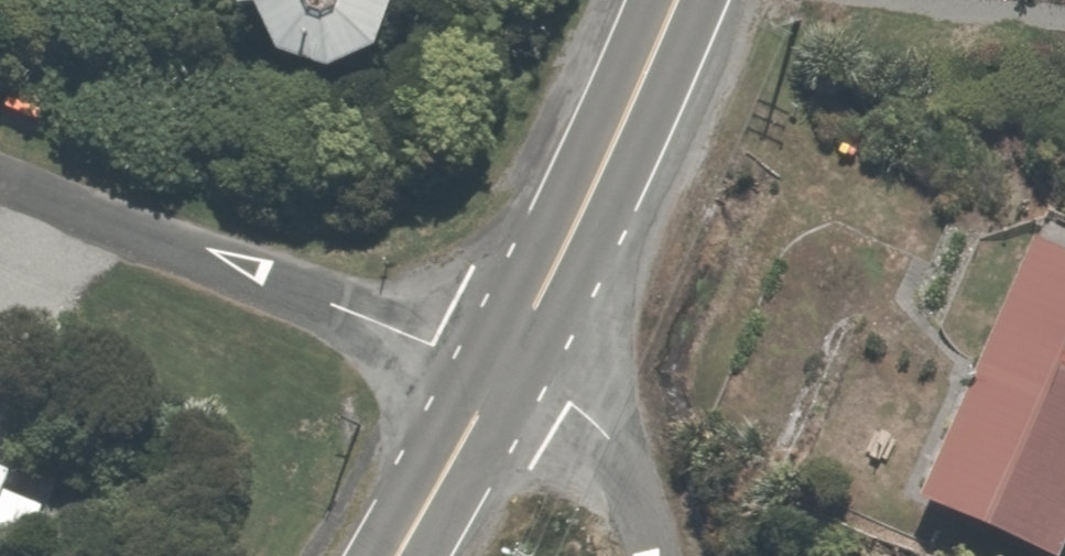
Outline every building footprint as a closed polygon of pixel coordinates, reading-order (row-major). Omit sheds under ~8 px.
[(285,47),(335,64),(385,44),(397,0),(266,0),(285,47)] [(1037,230),(921,498),(1055,555),(1064,534),(1064,241),(1037,230)]
